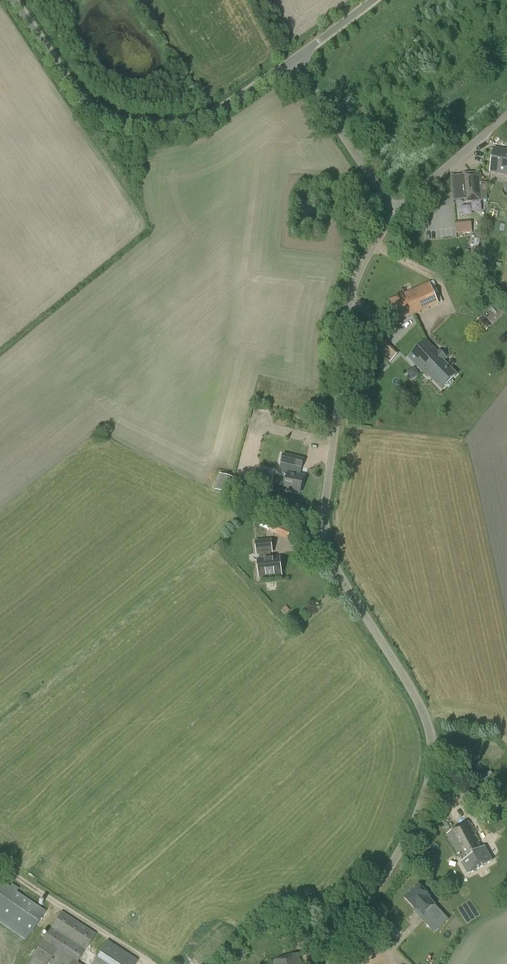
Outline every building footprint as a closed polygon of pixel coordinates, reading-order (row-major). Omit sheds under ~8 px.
[(494,148),(490,173),(506,176),(506,150),(494,148)] [(463,176),(452,177),(454,201),(465,200),(465,203),(481,201),(480,183),(481,183),(481,173),(463,174),(463,176)] [(420,231),(426,225),(421,220),(416,226),(420,231)] [(472,232),(471,223),(455,224),(456,234),(472,232)] [(397,323),(413,316),(403,293),(387,300),(397,323)] [(486,331),(490,326),(483,319),(479,323),(486,331)] [(432,353),(435,350),(426,341),(408,358),(422,373),(430,366),(429,364),(436,358),(432,353)] [(384,356),(391,363),(399,355),(392,348),(384,356)] [(430,366),(422,373),(426,378),(428,376),(441,390),(457,375),(444,361),(447,359),(439,351),(438,352),(435,350),(432,353),(436,358),(429,364),(430,366)] [(300,493),(304,477),(300,476),(303,467),(293,465),(296,456),(283,453),(280,463),(281,464),(278,473),(287,475),(283,489),(300,493)] [(229,494),(234,478),(220,474),(215,490),(229,494)] [(270,559),(270,553),(272,553),(271,541),(256,542),(257,554),(260,554),(260,560),(257,560),(259,578),(281,576),(279,558),(270,559)] [(483,848),(468,822),(447,834),(462,862),(461,863),(468,875),(493,861),(485,847),(483,848)] [(2,914),(31,934),(45,912),(17,892),(19,889),(11,884),(10,887),(0,880),(0,916),(2,914)] [(440,919),(430,908),(425,902),(430,898),(418,884),(403,898),(415,910),(414,911),(419,918),(420,917),(430,928),(440,919)] [(95,934),(61,912),(42,940),(27,963),(79,963),(77,963),(95,934)] [(137,961),(107,941),(92,963),(135,963),(137,961)] [(232,958),(246,957),(246,950),(232,951),(232,958)] [(297,955),(275,963),(301,963),(297,955)]
